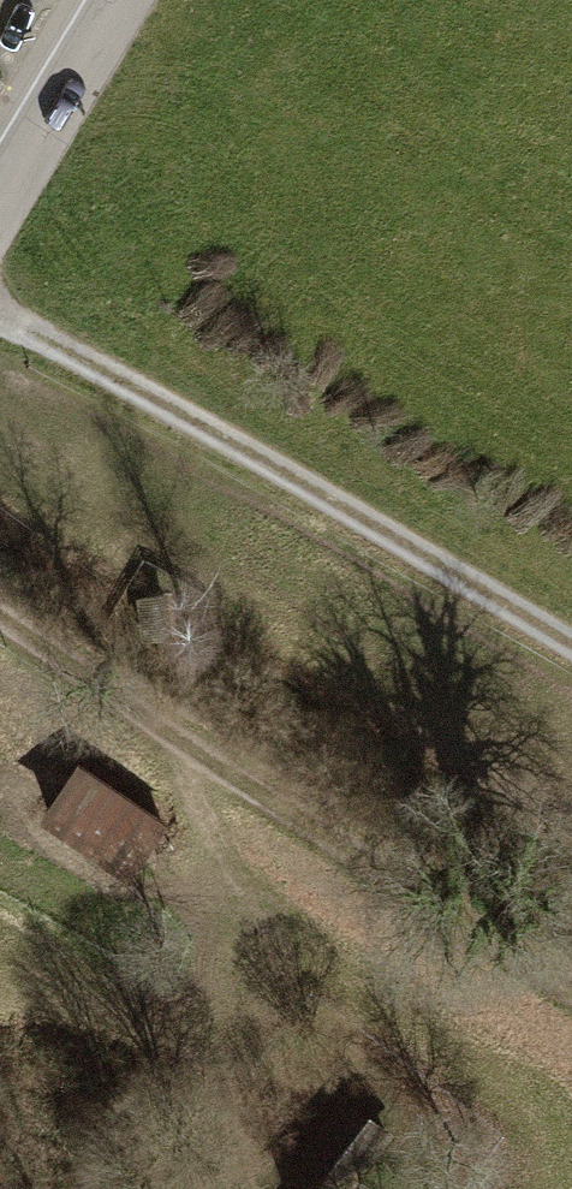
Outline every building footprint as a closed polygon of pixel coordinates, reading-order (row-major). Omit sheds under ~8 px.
[(45,799),(133,861),(169,811),(80,749),(45,799)]
